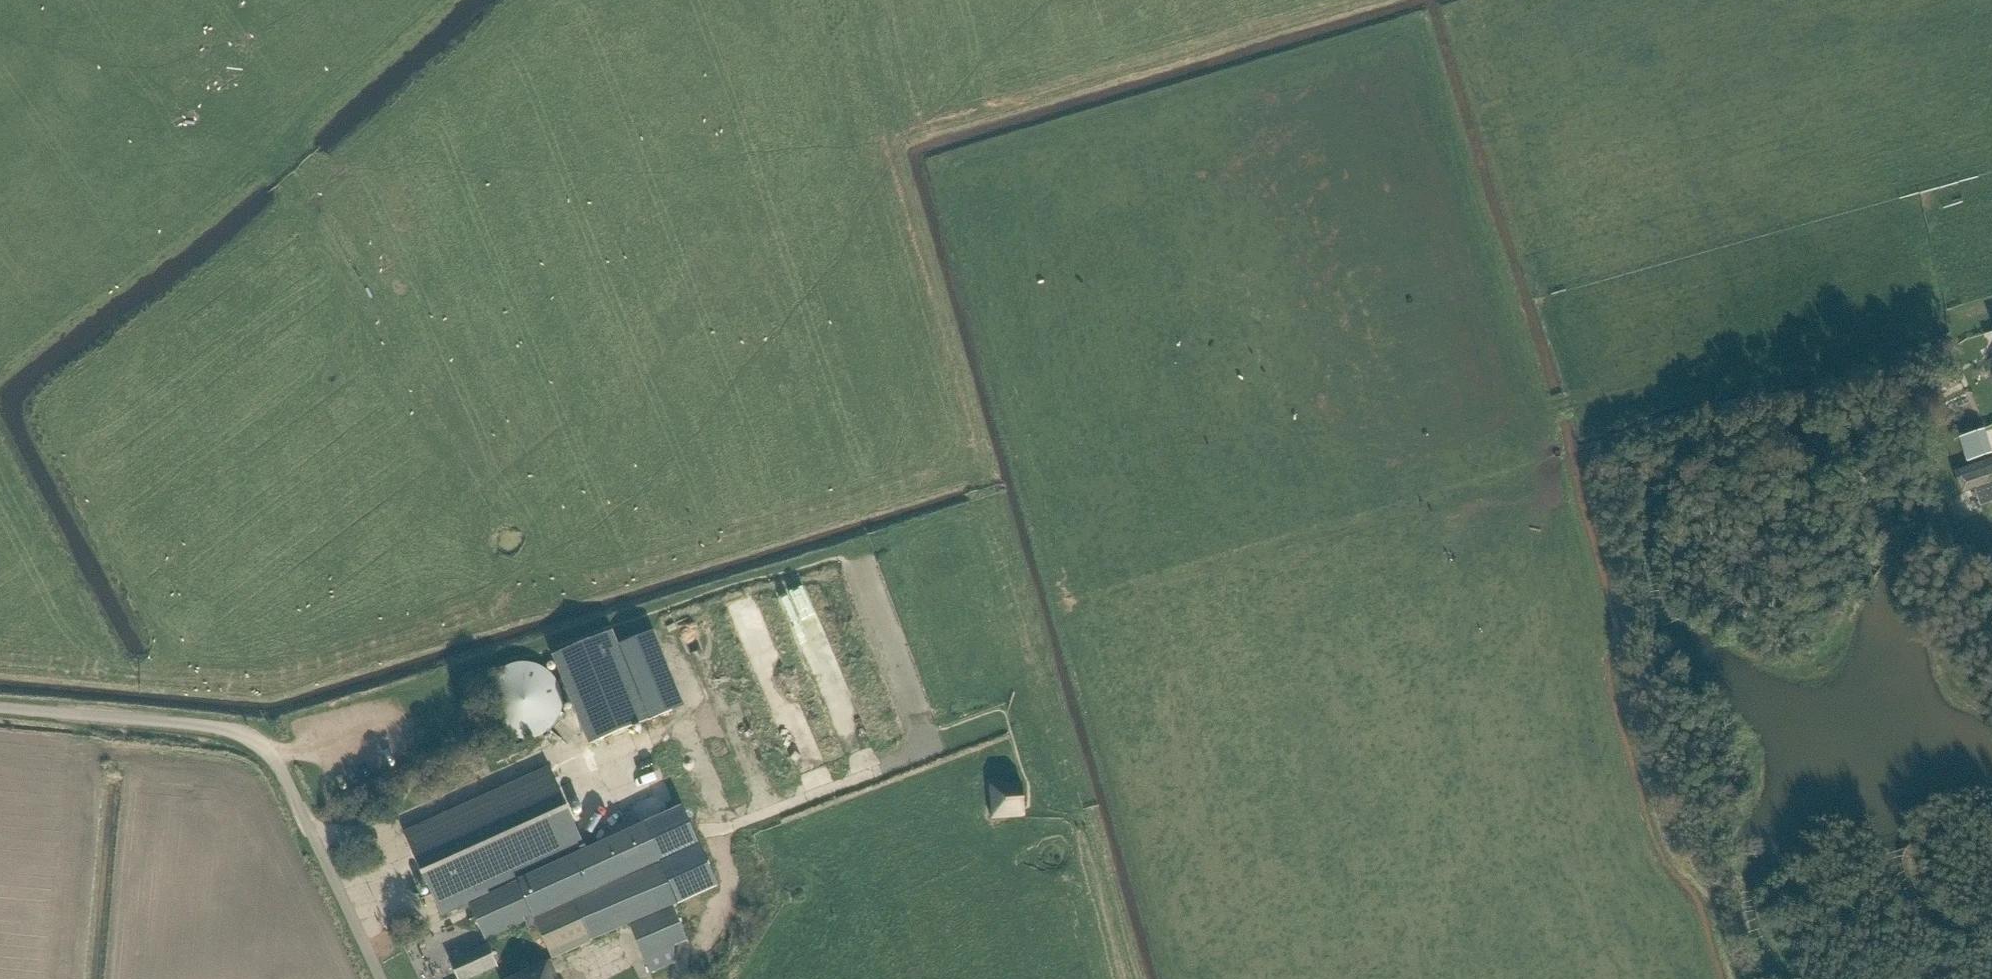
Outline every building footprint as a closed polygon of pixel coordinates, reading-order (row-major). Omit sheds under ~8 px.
[(1957,440),(1967,464),(1991,454),(1991,445),(1985,428),(1957,440)] [(1958,479),(1963,493),(1976,489),(1981,505),(1991,502),(1991,459),(1981,463),(1983,470),(1958,479)] [(558,682),(562,680),(589,745),(649,720),(614,632),(552,657),(557,669),(550,672),(548,670),(543,667),(537,665),(531,663),(525,663),(519,663),(513,664),(508,667),(502,670),(498,674),(494,678),(491,683),(488,689),(487,695),(486,701),(487,707),(488,713),(490,718),(494,723),(497,728),(502,732),(507,735),(513,738),(519,739),(525,740),(531,739),(536,738),(542,735),(547,732),(552,728),(556,724),(559,719),(561,713),(563,707),(563,701),(563,695),(561,690),(559,684),(558,682)] [(550,768),(404,833),(443,917),(466,906),(469,905),(482,932),(486,941),(526,923),(529,930),(538,927),(552,960),(630,925),(651,974),(674,964),(676,947),(661,913),(643,870),(663,863),(646,826),(588,851),(550,768)] [(990,785),(992,819),(1024,817),(1022,783),(990,785)] [(452,961),(460,978),(462,978),(497,963),(489,945),(475,951),(452,961)] [(548,962),(512,978),(556,978),(548,962)]
